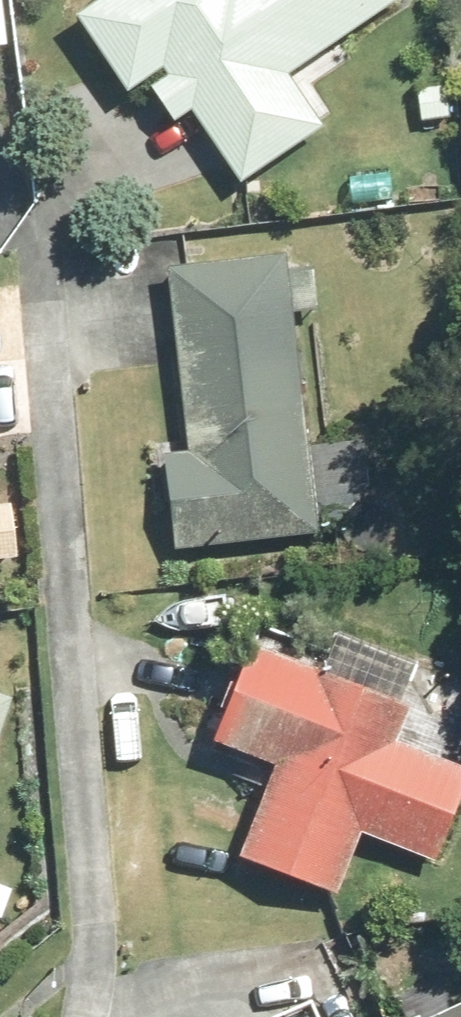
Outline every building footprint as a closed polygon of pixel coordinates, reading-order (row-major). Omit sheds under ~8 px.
[(168,69),(149,81),(172,116),(190,105),(239,177),(321,122),(285,68),(388,0),(87,0),(75,8),(126,85),(163,60),(168,69)] [(417,86),(422,117),(447,114),(442,82),(417,86)] [(283,247),(166,261),(186,444),(164,446),(175,544),(315,529),(283,247)] [(17,553),(12,500),(0,501),(0,555),(17,553)] [(235,775),(266,787),(241,850),(340,889),(383,776),(407,785),(418,757),(393,747),(409,700),(250,634),(235,673),(230,671),(220,697),(226,699),(213,730),(218,733),(210,751),(239,761),(235,775)] [(10,693),(0,690),(0,722),(10,693)] [(418,1016),(460,1016),(460,996),(418,1016)]
